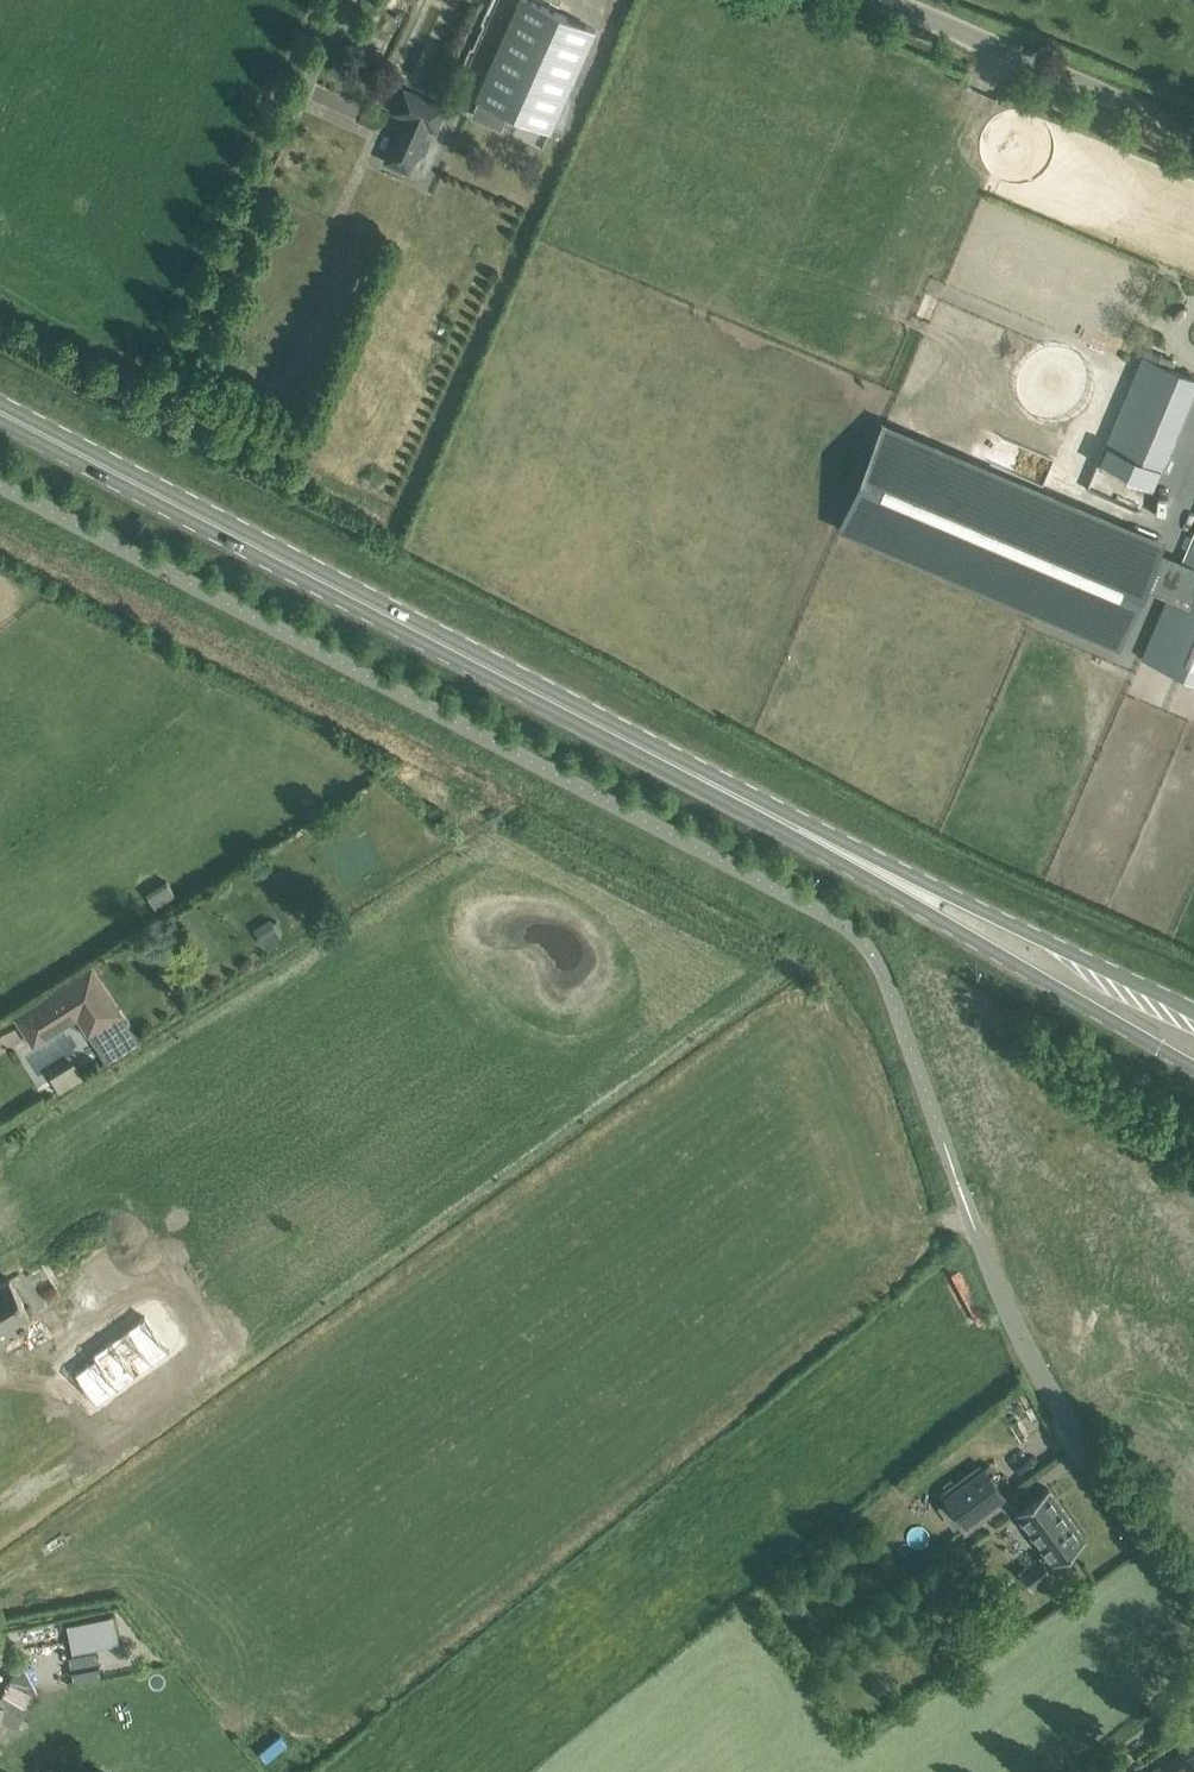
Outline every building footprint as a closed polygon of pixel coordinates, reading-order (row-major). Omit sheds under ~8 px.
[(476,96),(550,129),(585,51),(595,29),(530,0),(519,0),(511,18),(476,96)] [(407,170),(427,126),(434,129),(444,107),(414,93),(397,133),(404,136),(391,163),(407,170)] [(994,110),(997,96),(981,93),(978,107),(994,110)] [(1134,379),(1106,444),(1161,467),(1193,388),(1193,378),(1170,368),(1173,359),(1147,348),(1134,379)] [(1169,597),(1183,560),(1157,549),(1160,543),(884,427),(842,526),(1118,643),(1142,585),(1169,597)] [(1169,597),(1142,658),(1193,680),(1193,535),(1183,560),(1169,597)] [(92,963),(13,1015),(33,1046),(76,1018),(88,1036),(124,1012),(92,963)] [(969,1264),(955,1269),(974,1323),(988,1318),(969,1264)] [(29,1313),(26,1307),(10,1278),(0,1283),(0,1329),(29,1313)] [(62,1382),(85,1412),(158,1357),(132,1323),(80,1362),(83,1366),(62,1382)] [(965,1524),(1004,1495),(984,1467),(944,1496),(965,1524)] [(1048,1487),(1015,1511),(1047,1554),(1042,1557),(1041,1555),(1019,1571),(1032,1588),(1053,1572),(1047,1564),(1051,1561),(1052,1562),(1085,1538),(1048,1487)] [(67,1623),(73,1651),(120,1642),(114,1614),(67,1623)] [(2,1719),(15,1727),(22,1715),(36,1691),(21,1661),(0,1696),(0,1723),(2,1719)] [(1147,1771),(1193,1771),(1193,1753),(1186,1757),(1184,1754),(1147,1771)]
